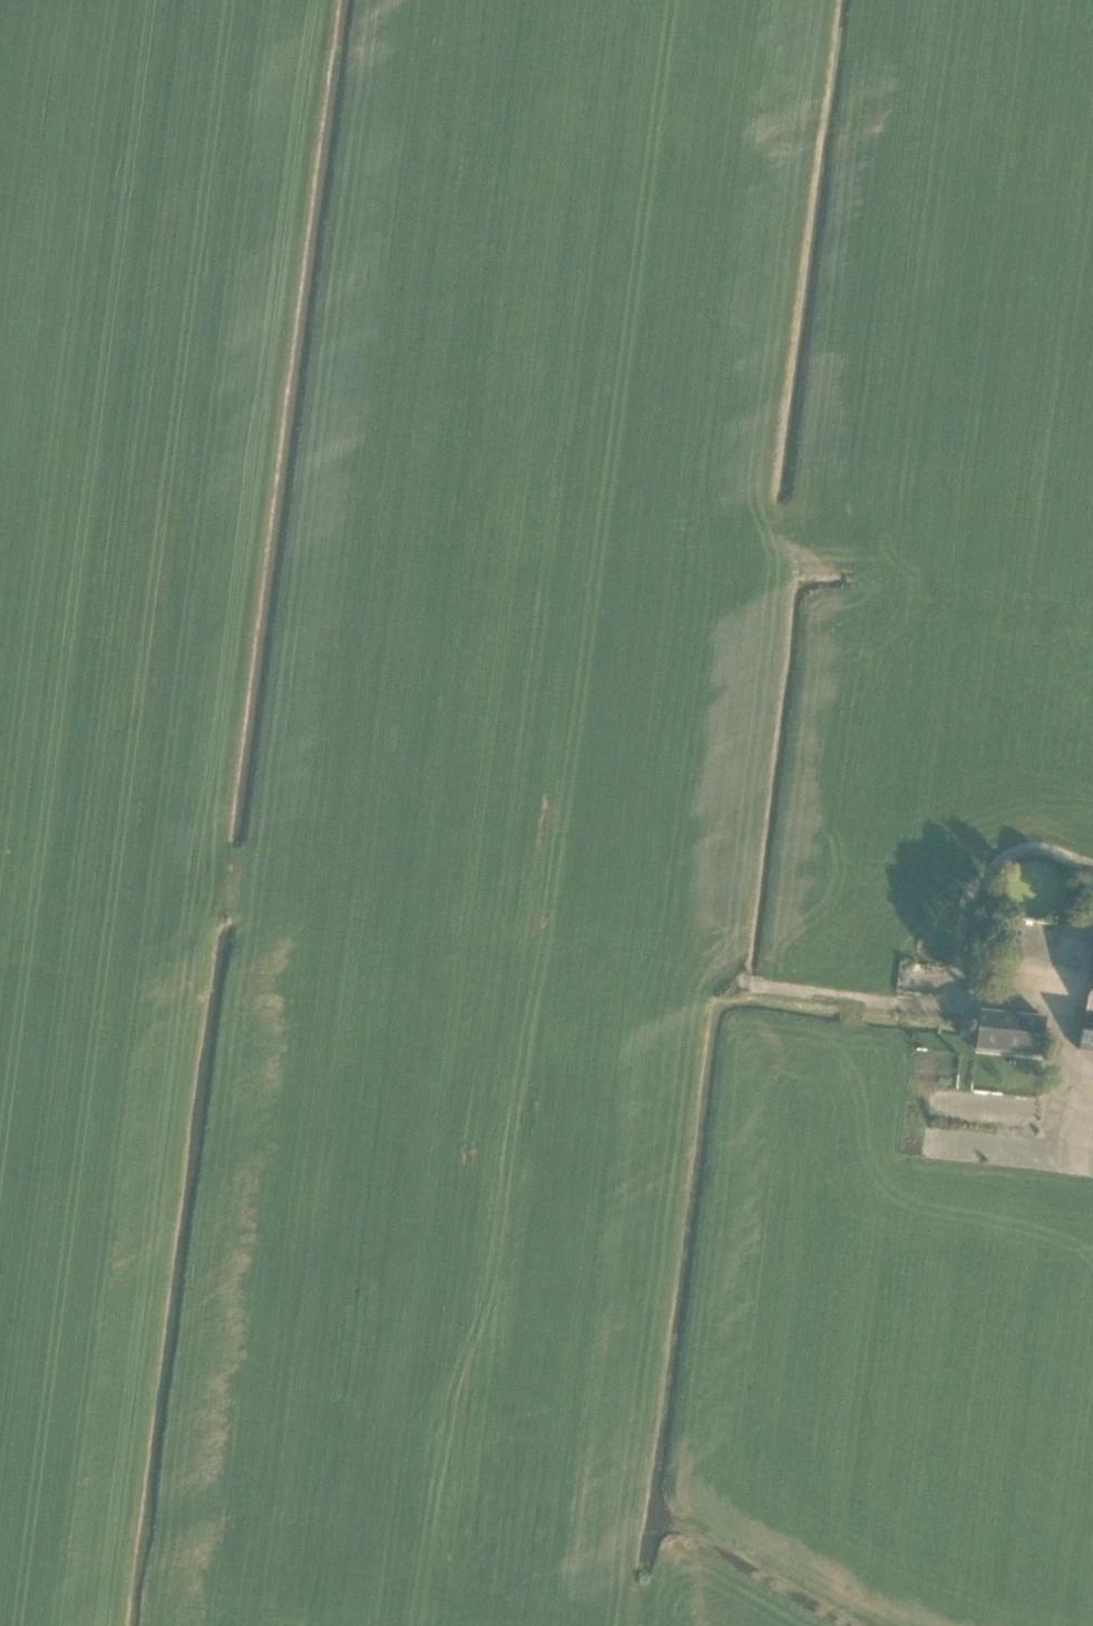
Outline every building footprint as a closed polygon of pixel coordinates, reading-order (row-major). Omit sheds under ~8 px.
[(1078,1051),(1092,1054),(1092,1017),(1090,1017),(1090,1013),(1092,1014),(1092,970),(1078,1051)] [(1043,1059),(1047,1020),(980,1013),(976,1053),(1043,1059)]
